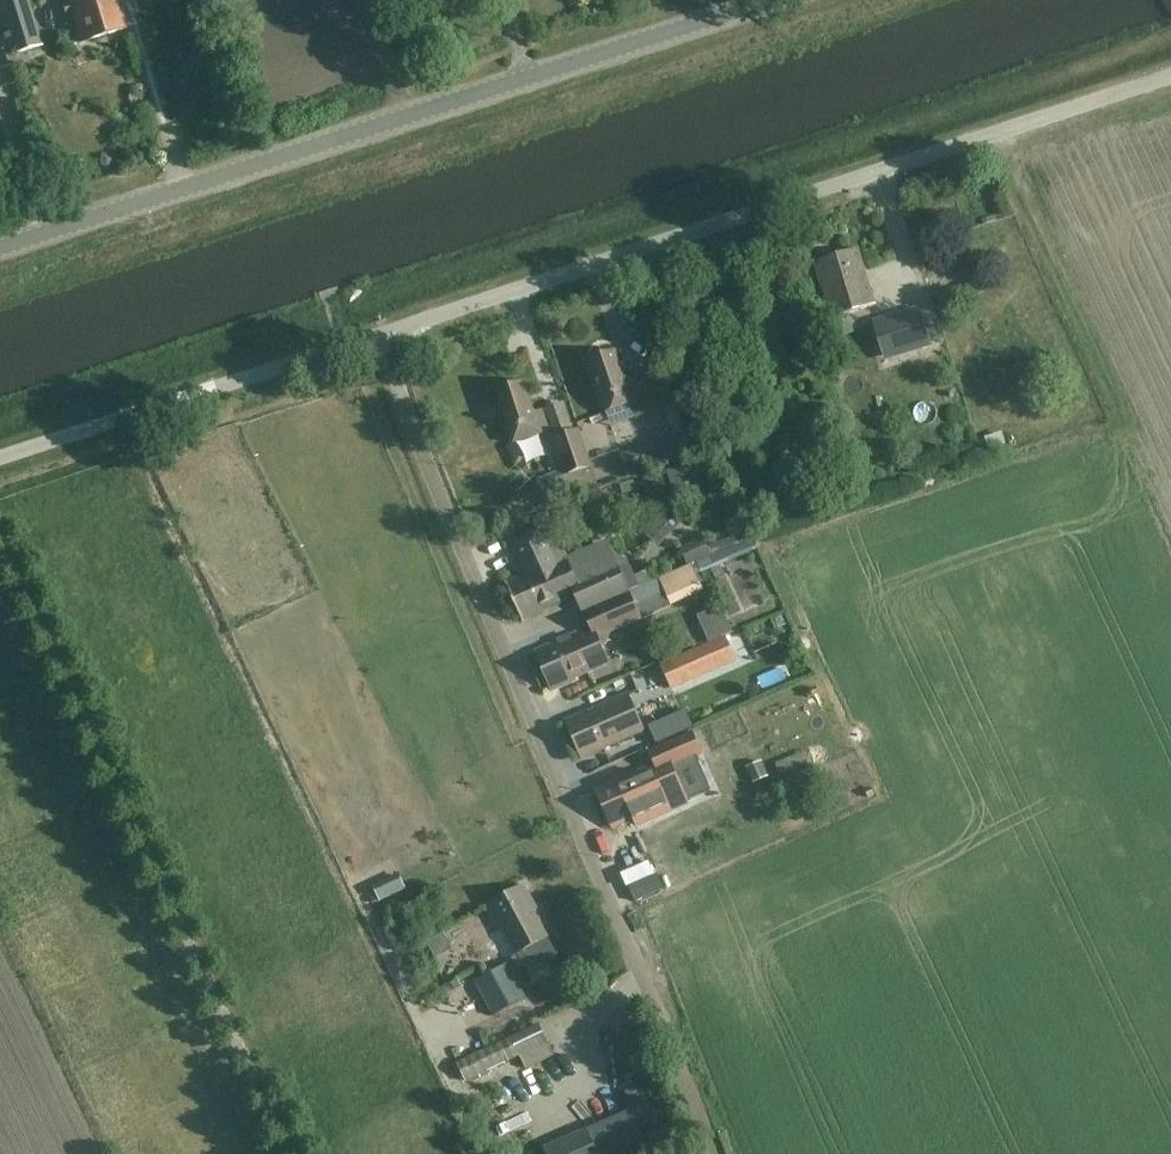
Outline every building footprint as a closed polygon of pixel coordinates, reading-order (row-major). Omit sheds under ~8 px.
[(27,0),(0,0),(0,22),(11,57),(42,47),(27,0)] [(117,0),(67,0),(80,43),(126,29),(117,0)] [(873,305),(856,251),(815,263),(832,317),(847,313),(873,305)] [(939,349),(924,310),(876,329),(890,367),(939,349)] [(847,313),(832,317),(839,339),(854,334),(847,313)] [(626,381),(615,352),(588,362),(606,413),(644,400),(636,377),(626,381)] [(534,413),(523,383),(496,392),(514,443),(550,431),(543,410),(534,413)] [(703,449),(686,402),(661,412),(678,458),(703,449)] [(589,468),(576,431),(552,439),(565,477),(589,468)] [(566,562),(545,514),(532,519),(536,529),(511,540),(525,573),(504,582),(522,621),(545,611),(544,609),(557,603),(557,602),(576,594),(583,611),(631,589),(610,542),(566,562)] [(661,574),(673,601),(704,588),(692,560),(661,574)] [(639,619),(630,598),(586,617),(592,629),(558,644),(557,642),(535,651),(552,690),(574,680),(573,678),(608,663),(597,637),(639,619)] [(722,606),(696,617),(708,645),(726,637),(734,634),(722,606)] [(672,689),(736,662),(726,637),(708,645),(662,665),(672,689)] [(644,731),(628,695),(588,712),(587,711),(565,721),(582,760),(604,750),(604,749),(644,731)] [(618,780),(595,790),(612,828),(633,818),(637,826),(651,820),(690,804),(674,767),(701,755),(692,734),(648,752),(654,767),(632,776),(618,782),(618,780)] [(517,955),(512,958),(517,968),(541,955),(545,962),(556,955),(547,939),(533,911),(536,909),(523,886),(486,907),(499,930),(502,928),(517,955)] [(526,999),(509,965),(493,973),(510,1007),(526,999)] [(553,1056),(538,1026),(457,1065),(465,1082),(519,1056),(526,1069),(553,1056)]
